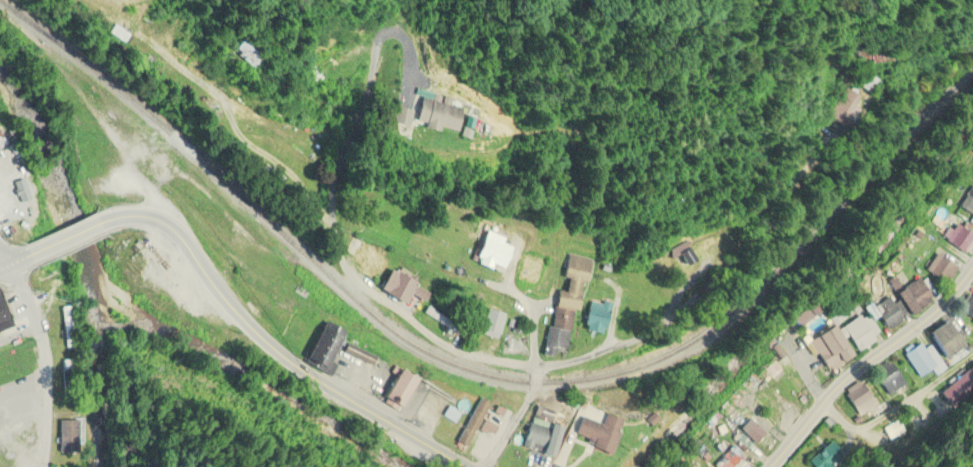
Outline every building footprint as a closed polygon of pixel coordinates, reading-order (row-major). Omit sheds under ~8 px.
[(260,66),(269,49),(246,37),(237,54),(260,66)] [(880,82),(872,75),(863,86),(872,93),(880,82)] [(846,84),(863,95),(847,120),(851,122),(848,127),(827,113),(846,84)] [(419,123),(461,133),(467,108),(425,98),(419,123)] [(959,205),(972,214),(972,185),(959,205)] [(957,222),(972,233),(972,239),(964,252),(941,236),(948,226),(952,228),(957,222)] [(681,251),(727,223),(737,240),(691,268),(681,251)] [(508,234),(506,241),(515,244),(507,268),(496,265),(495,268),(480,263),(483,258),(478,257),(488,227),(508,234)] [(937,251),(958,265),(956,267),(957,270),(948,284),(925,268),(937,251)] [(547,257),(540,284),(518,278),(524,252),(547,257)] [(568,252),(595,258),(590,282),(584,280),(582,286),(568,283),(570,277),(563,275),(568,252)] [(422,279),(409,304),(381,289),(392,268),(398,272),(400,267),(422,279)] [(915,316),(934,303),(931,297),(934,295),(920,275),(906,285),(907,287),(899,293),(915,316)] [(15,326),(0,332),(0,290),(15,326)] [(889,295),(894,302),(899,299),(909,314),(888,328),(880,316),(874,320),(865,307),(872,302),(874,305),(889,295)] [(613,302),(608,329),(606,328),(605,333),(589,330),(589,325),(586,324),(591,301),(603,303),(603,300),(613,302)] [(795,317),(799,329),(823,311),(815,301),(795,317)] [(557,356),(558,348),(569,350),(575,308),(554,305),(547,355),(557,356)] [(506,312),(498,338),(481,333),(489,306),(506,312)] [(837,328),(860,314),(862,318),(867,313),(880,331),(875,334),(876,339),(859,350),(850,335),(844,338),(837,328)] [(327,319),(306,361),(329,371),(350,330),(327,319)] [(928,335),(943,360),(965,346),(950,321),(928,335)] [(826,330),(844,355),(828,366),(819,354),(814,355),(807,344),(826,330)] [(903,347),(912,340),(915,345),(920,342),(924,348),(929,345),(943,367),(934,373),(930,368),(919,376),(903,353),(906,351),(903,347)] [(887,359),(904,384),(886,395),(870,370),(887,359)] [(775,360),(785,372),(775,381),(765,369),(775,360)] [(424,376),(405,407),(400,405),(398,409),(384,402),(386,397),(381,395),(401,363),(424,376)] [(920,399),(930,412),(969,382),(960,369),(920,399)] [(858,380),(875,403),(859,415),(842,393),(858,380)] [(482,395),(493,401),(467,446),(457,440),(482,395)] [(746,403),(777,429),(763,446),(741,428),(746,422),(737,414),(746,403)] [(444,417),(454,423),(460,414),(450,407),(444,417)] [(607,412),(625,419),(621,429),(603,422),(607,412)] [(528,418),(551,425),(554,415),(569,420),(559,451),(544,446),(544,451),(533,447),(533,450),(520,445),(528,418)] [(615,454),(624,430),(584,415),(577,433),(598,441),(596,446),(615,454)] [(80,419),(79,452),(55,452),(56,418),(80,419)] [(829,463),(832,466),(811,466),(806,459),(818,452),(819,453),(822,451),(821,449),(832,441),(841,455),(829,463)] [(729,448),(750,466),(717,466),(715,465),(729,448)] [(510,453),(504,466),(541,466),(510,453)]
